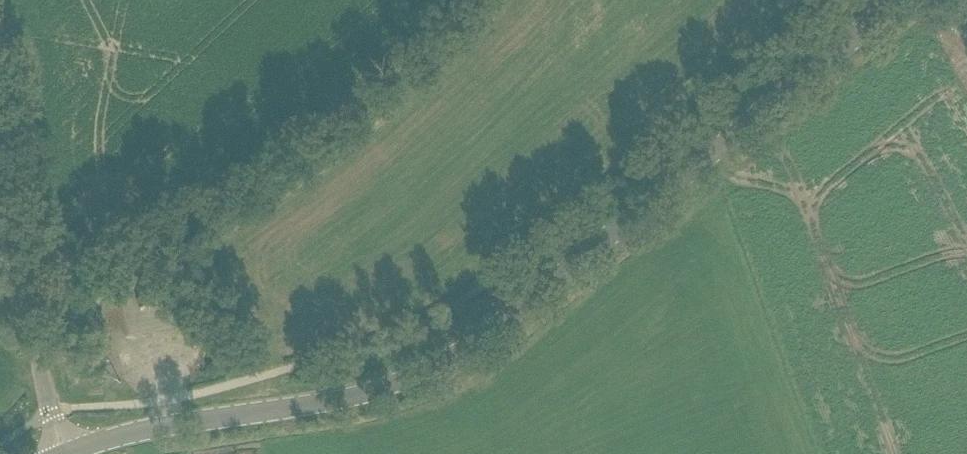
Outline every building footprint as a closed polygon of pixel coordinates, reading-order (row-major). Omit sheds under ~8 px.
[(138,300),(141,311),(152,309),(150,298),(146,295),(141,296),(138,300)]
